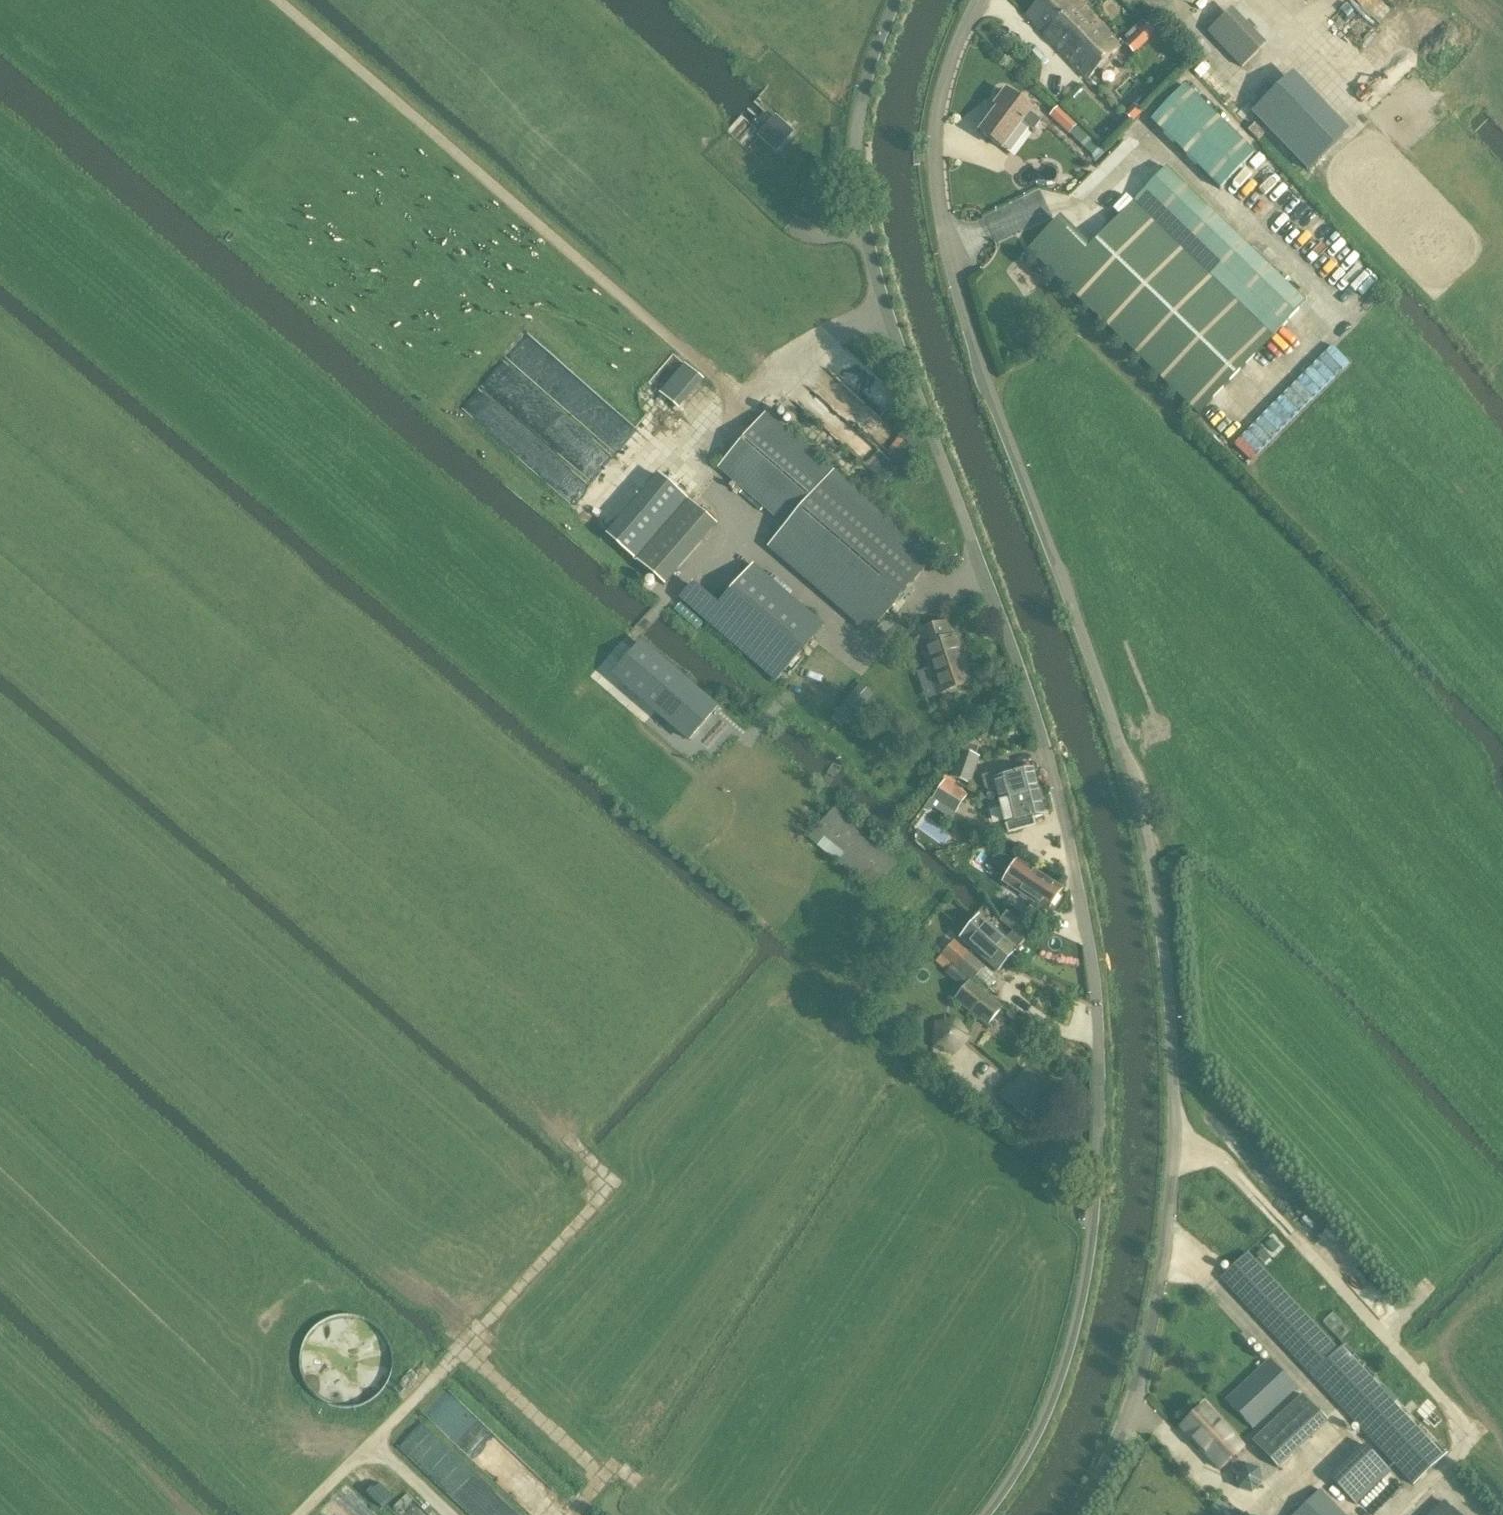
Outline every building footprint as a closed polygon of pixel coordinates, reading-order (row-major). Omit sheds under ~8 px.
[(1121,46),(1074,0),(1042,0),(1026,16),(1088,79),(1121,46)] [(1266,46),(1232,10),(1208,33),(1242,69),(1266,46)] [(1155,35),(1145,24),(1124,45),(1134,56),(1155,35)] [(1348,139),(1291,80),(1257,113),(1314,172),(1348,139)] [(1220,189),(1249,159),(1254,154),(1185,86),(1151,121),(1220,189)] [(1033,129),(1041,119),(1029,111),(1031,109),(1006,91),(995,106),(998,108),(981,132),(1002,148),(1022,121),(1033,129)] [(1077,126),(1057,108),(1049,116),(1069,135),(1077,126)] [(761,134),(759,136),(771,146),(777,151),(790,136),(793,133),(783,125),(775,118),(774,119),(761,134)] [(1166,166),(1132,202),(1087,248),(1056,219),(1028,248),(1198,414),(1305,301),(1166,166)] [(867,635),(890,609),(930,561),(831,477),(835,473),(766,413),(718,469),(785,527),(767,548),(867,635)] [(775,682),(810,641),(740,580),(704,622),(775,682)] [(940,695),(971,684),(955,636),(950,638),(945,623),(914,634),(919,649),(924,648),(940,695)] [(716,709),(687,684),(640,644),(613,676),(655,712),(689,741),(716,709)] [(969,785),(978,758),(959,752),(950,778),(969,785)] [(1012,769),(982,777),(985,789),(990,792),(996,790),(1000,803),(1009,801),(1039,793),(1033,770),(1014,774),(1012,769)] [(956,814),(968,795),(942,780),(931,798),(956,814)] [(1034,827),(1031,819),(1044,815),(1039,793),(1009,801),(1000,803),(1008,834),(1034,827)] [(874,892),(898,863),(834,808),(809,837),(874,892)] [(1008,875),(1004,882),(1014,888),(1048,909),(1061,889),(1016,861),(1008,875)] [(980,918),(962,940),(973,950),(998,971),(1017,949),(1005,940),(991,928),(980,918)] [(1005,940),(1017,949),(1024,941),(1013,931),(1005,940)] [(972,981),(984,969),(954,941),(942,954),(972,981)] [(987,1026),(1002,1007),(969,982),(955,1001),(987,1026)] [(1247,1253),(1220,1278),(1281,1344),(1363,1432),(1412,1485),(1446,1453),(1397,1400),(1345,1344),(1338,1351),(1308,1319),(1247,1253)] [(1252,1429),(1296,1388),(1270,1360),(1226,1400),(1252,1429)] [(1302,1395),(1252,1441),(1277,1469),(1328,1423),(1302,1395)] [(1220,1470),(1244,1447),(1205,1405),(1181,1428),(1220,1470)] [(1365,1446),(1331,1479),(1356,1505),(1390,1472),(1365,1446)] [(1252,1494),(1263,1484),(1259,1469),(1245,1465),(1235,1475),(1238,1490),(1252,1494)] [(1295,1514),(1344,1514),(1320,1491),(1295,1514)] [(1444,1501),(1430,1514),(1458,1514),(1444,1501)]
